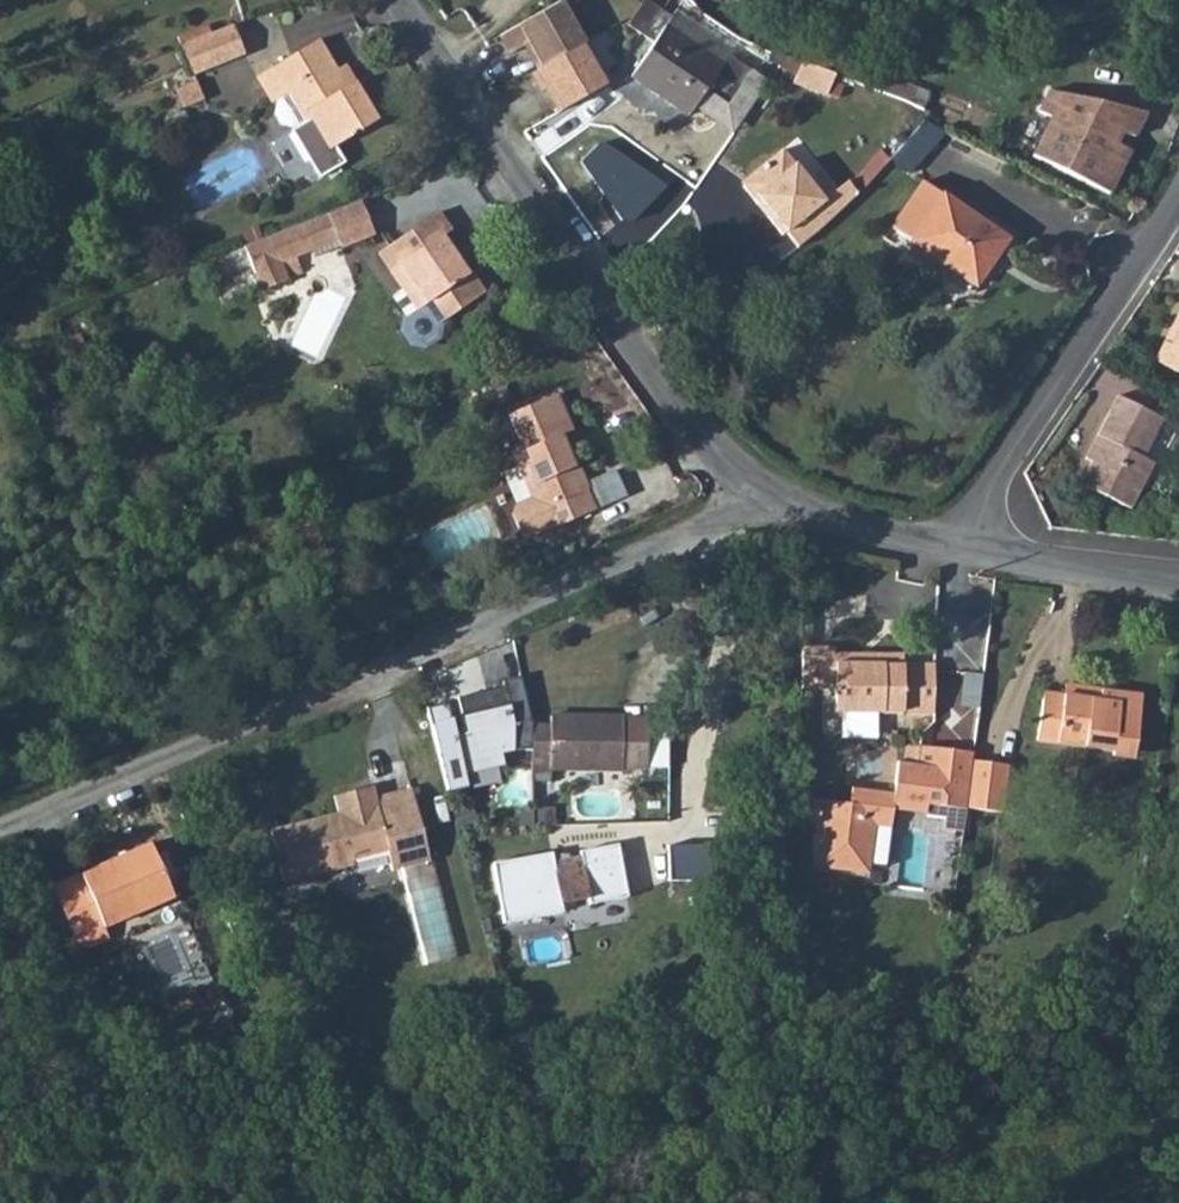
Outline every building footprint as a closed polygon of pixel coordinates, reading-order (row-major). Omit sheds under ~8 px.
[(496,30),(506,49),(525,39),(538,63),(580,41),(558,0),(551,0),(496,30)] [(680,0),(664,0),(659,7),(649,0),(639,0),(624,23),(651,41),(629,73),(688,114),(693,106),(704,89),(726,104),(748,71),(749,70),(727,55),(721,63),(663,25),(674,10),(680,0)] [(674,10),(663,25),(721,63),(727,55),(732,48),(674,10)] [(180,46),(192,74),(243,54),(232,25),(180,46)] [(538,63),(528,69),(539,88),(546,83),(560,107),(601,84),(606,78),(588,63),(594,59),(583,39),(580,41),(538,63)] [(336,71),(317,42),(257,77),(273,103),(278,100),(275,115),(280,125),(295,129),(294,133),(320,177),(346,162),(336,146),(376,122),(353,83),(345,87),(336,71)] [(798,61),(791,81),(824,94),(832,73),(798,61)] [(336,71),(345,87),(353,83),(343,67),(336,71)] [(898,98),(918,108),(926,93),(882,71),(879,75),(856,67),(851,81),(898,98)] [(693,106),(732,132),(765,81),(748,71),(726,104),(704,89),(693,106)] [(1139,113),(1046,91),(1036,112),(1047,118),(1028,156),(1107,195),(1129,152),(1111,142),(1115,134),(1133,138),(1139,113)] [(1147,115),(1139,113),(1133,138),(1136,139),(1147,115)] [(915,122),(886,161),(906,176),(935,137),(915,122)] [(781,153),(741,183),(741,189),(755,208),(760,209),(767,217),(764,220),(779,239),(782,236),(794,252),(815,235),(837,216),(826,201),(820,205),(781,153)] [(881,239),(902,253),(910,241),(974,285),(1005,240),(921,183),(881,239)] [(844,187),(826,201),(837,216),(849,205),(854,199),(844,187)] [(361,200),(328,213),(337,237),(341,246),(374,234),(361,200)] [(760,209),(755,208),(764,220),(767,217),(760,209)] [(312,247),(337,237),(328,213),(303,223),(312,247)] [(388,245),(400,262),(391,269),(404,288),(418,309),(405,317),(403,329),(412,342),(424,344),(436,336),(439,323),(444,319),(446,318),(484,293),(472,274),(468,277),(443,237),(450,232),(437,213),(388,245)] [(303,223),(268,237),(259,240),(242,247),(260,290),(285,280),(285,278),(297,273),(289,256),(295,254),(312,247),(303,223)] [(238,235),(242,247),(259,240),(255,229),(238,235)] [(379,252),(391,269),(400,262),(388,245),(379,252)] [(289,256),(297,273),(301,272),(295,254),(289,256)] [(405,317),(418,309),(404,288),(391,296),(402,311),(398,331),(409,346),(425,349),(441,339),(444,319),(439,323),(436,336),(424,344),(412,342),(403,329),(405,317)] [(1153,361),(1178,375),(1178,311),(1153,361)] [(530,537),(596,509),(564,434),(570,432),(555,395),(510,413),(523,445),(530,462),(519,466),(532,497),(515,504),(513,512),(522,533),(530,537)] [(1092,468),(1081,489),(1132,515),(1155,468),(1141,461),(1161,421),(1116,398),(1096,439),(1104,442),(1092,468)] [(1084,464),(1092,468),(1104,442),(1096,439),(1084,464)] [(513,450),(519,466),(530,462),(523,445),(513,450)] [(863,654),(834,654),(833,711),(929,713),(930,663),(900,663),(863,662),(863,654)] [(863,654),(863,662),(900,663),(902,655),(863,654)] [(532,750),(533,723),(521,677),(502,680),(502,687),(458,699),(467,737),(455,740),(447,706),(426,712),(448,791),(468,786),(465,774),(505,764),(502,752),(513,749),(532,750)] [(1061,694),(1098,699),(1099,690),(1063,684),(1061,694)] [(1061,694),(1043,692),(1036,738),(1130,751),(1138,695),(1099,690),(1098,699),(1061,694)] [(623,717),(550,715),(550,723),(533,723),(532,750),(532,773),(549,773),(549,768),(622,769),(623,717)] [(623,717),(622,769),(646,769),(647,717),(623,717)] [(953,806),(962,751),(923,747),(923,752),(910,750),(909,763),(891,761),(889,789),(847,786),(846,803),(817,801),(817,811),(812,866),(861,870),(867,822),(880,823),(887,818),(888,805),(914,809),(921,802),(953,806)] [(949,830),(953,830),(957,807),(957,803),(964,757),(965,752),(962,751),(953,806),(951,815),(949,830)] [(999,763),(964,757),(957,803),(991,809),(999,763)] [(373,789),(334,799),(339,815),(271,834),(285,886),(355,866),(355,862),(387,853),(393,874),(415,868),(412,857),(427,853),(410,789),(376,799),(373,789)] [(796,809),(817,811),(817,801),(796,799),(796,809)] [(935,827),(949,830),(951,815),(937,813),(935,827)] [(669,880),(714,879),(712,843),(668,845),(669,880)] [(551,852),(494,863),(505,922),(562,911),(561,903),(589,898),(590,905),(628,897),(619,844),(579,851),(580,857),(553,862),(551,852)] [(52,887),(80,951),(109,938),(104,925),(173,895),(151,845),(52,887)] [(412,857),(415,868),(430,863),(427,853),(412,857)] [(104,925),(109,938),(179,908),(173,895),(104,925)]
